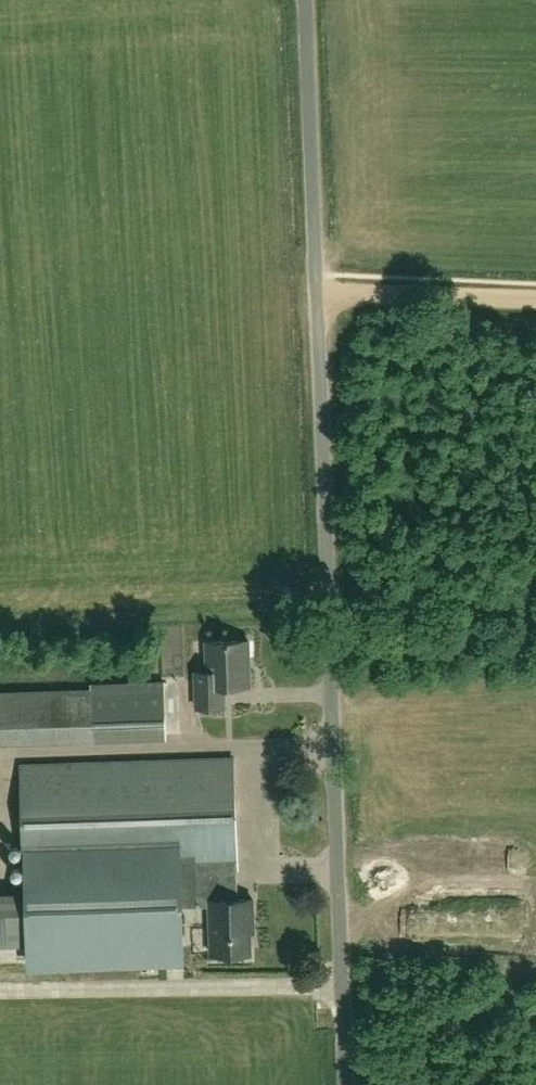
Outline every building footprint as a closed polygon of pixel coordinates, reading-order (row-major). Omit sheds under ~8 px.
[(516,577),(519,590),(535,586),(533,573),(516,577)] [(197,707),(225,706),(224,686),(250,685),(249,640),(206,641),(208,685),(196,685),(197,707)] [(166,734),(164,681),(91,684),(91,689),(0,692),(0,740),(166,734)] [(25,876),(26,876),(27,893),(29,945),(30,968),(185,963),(183,905),(196,904),(210,904),(211,954),(251,952),(249,920),(254,920),(253,898),(237,899),(236,869),(238,868),(234,758),(21,765),(25,876)] [(29,945),(27,893),(0,894),(0,946),(29,945)]
